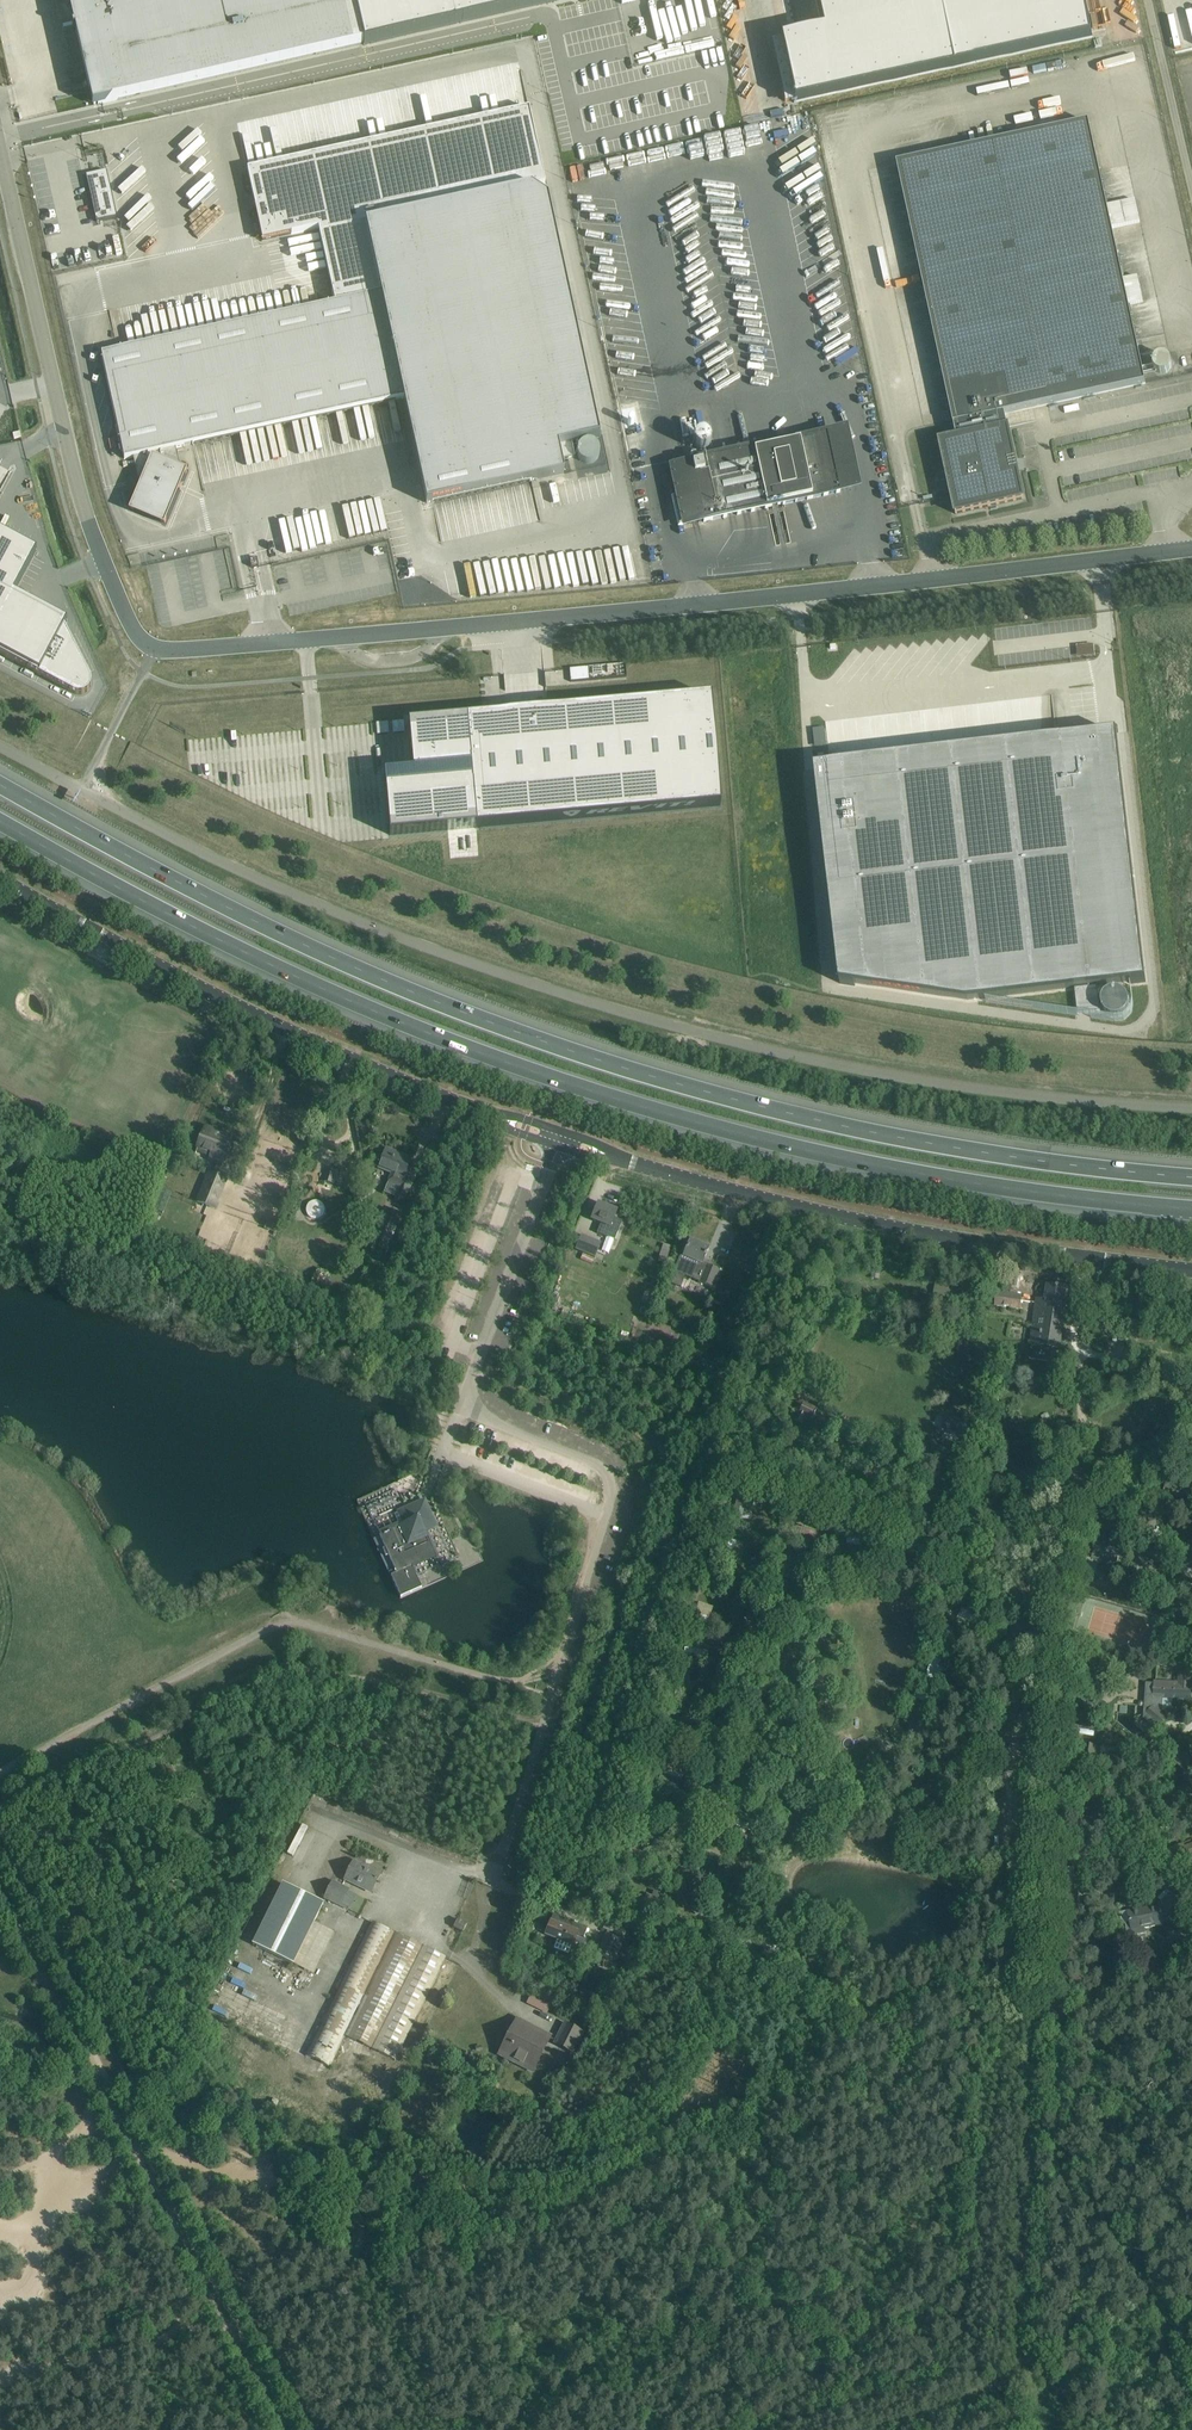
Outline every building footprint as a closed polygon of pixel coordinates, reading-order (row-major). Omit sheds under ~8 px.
[(75,2),(67,4),(68,7),(69,7),(74,27),(73,28),(73,31),(81,29),(98,104),(363,43),(364,46),(560,0),(74,0),(75,2)] [(780,39),(795,101),(988,60),(1093,38),(1085,0),(816,0),(822,30),(780,39)] [(335,303),(101,354),(124,459),(133,457),(140,487),(133,503),(132,505),(131,505),(130,508),(134,510),(134,509),(135,509),(161,520),(161,521),(165,523),(166,520),(165,519),(170,509),(185,474),(187,471),(184,469),(183,470),(180,469),(178,458),(176,448),(404,398),(426,503),(564,473),(561,460),(573,457),(575,457),(574,454),(572,443),(599,437),(548,198),(531,187),(545,184),(545,183),(529,109),(527,109),(247,170),(255,207),(263,240),(318,228),(335,303)] [(1146,383),(1089,122),(897,164),(954,424),(957,438),(940,442),(956,514),(1024,499),(1008,427),(1005,414),(1146,383)] [(106,171),(86,175),(96,222),(117,217),(106,171)] [(1119,226),(1143,221),(1138,198),(1114,204),(1119,226)] [(113,264),(85,269),(86,276),(115,271),(113,264)] [(1166,374),(1170,372),(1173,366),(1171,361),(1167,357),(1163,356),(1159,357),(1156,360),(1154,363),(1154,369),(1157,373),(1161,375),(1166,374)] [(1078,406),(1062,409),(1064,416),(1080,413),(1078,406)] [(703,522),(768,508),(767,507),(782,504),(783,505),(840,493),(827,434),(771,446),(770,442),(753,446),(754,450),(714,458),(713,454),(705,456),(706,460),(691,463),(703,522)] [(710,445),(710,444),(710,442),(710,441),(709,440),(708,438),(707,437),(706,437),(705,436),(703,436),(702,435),(700,436),(699,436),(698,437),(696,437),(695,438),(695,440),(694,441),(694,442),(694,444),(694,445),(694,447),(695,448),(695,449),(696,450),(698,451),(699,452),(700,452),(702,452),(703,452),(705,452),(706,451),(707,450),(708,449),(709,448),(710,447),(710,445)] [(599,454),(599,452),(599,451),(599,449),(598,447),(597,445),(595,444),(594,443),(592,442),(590,442),(588,441),(586,442),(584,442),(583,443),(581,444),(580,445),(579,447),(578,449),(577,451),(577,452),(577,454),(578,456),(579,458),(580,460),(581,461),(583,462),(584,463),(586,463),(588,464),(590,463),(592,463),(594,462),(595,461),(597,460),(598,458),(599,456),(599,454)] [(316,526),(276,534),(279,554),(342,543),(338,523),(316,527),(316,526)] [(75,694),(76,694),(77,695),(78,695),(79,695),(80,695),(81,695),(82,695),(83,694),(84,694),(85,693),(86,693),(86,692),(87,692),(88,691),(89,690),(90,689),(90,688),(90,687),(91,687),(91,686),(91,685),(91,684),(91,683),(91,682),(91,681),(91,680),(91,679),(90,678),(69,636),(68,635),(67,636),(62,633),(64,628),(65,627),(68,622),(15,593),(37,551),(0,532),(0,654),(75,694)] [(513,596),(517,595),(513,575),(503,577),(503,574),(498,575),(502,595),(508,593),(506,583),(510,582),(513,596)] [(627,665),(572,664),(572,678),(626,679),(627,665)] [(413,771),(384,774),(390,835),(721,805),(711,696),(548,711),(538,711),(527,712),(517,713),(507,714),(408,723),(413,771)] [(830,766),(815,768),(840,984),(855,986),(855,983),(968,1000),(1130,981),(1130,984),(1146,982),(1117,732),(1102,734),(1102,737),(1009,748),(831,768),(830,766)] [(1101,1002),(1101,1003),(1102,1004),(1102,1005),(1102,1006),(1102,1007),(1102,1008),(1103,1008),(1103,1009),(1103,1010),(1104,1010),(1104,1011),(1105,1012),(1106,1013),(1107,1013),(1107,1014),(1108,1014),(1108,1015),(1109,1015),(1110,1015),(1110,1016),(1111,1016),(1112,1016),(1113,1016),(1114,1017),(1115,1017),(1116,1017),(1117,1017),(1117,1016),(1118,1016),(1119,1016),(1120,1016),(1121,1016),(1121,1015),(1122,1015),(1123,1014),(1124,1014),(1124,1013),(1125,1013),(1126,1012),(1126,1011),(1127,1011),(1127,1010),(1128,1010),(1128,1009),(1128,1008),(1129,1007),(1129,1006),(1129,1005),(1129,1004),(1129,1003),(1129,1002),(1129,1001),(1129,1000),(1129,999),(1129,998),(1128,998),(1128,997),(1128,996),(1127,996),(1127,995),(1127,994),(1126,994),(1126,993),(1125,993),(1125,992),(1124,992),(1124,991),(1123,991),(1122,990),(1121,990),(1120,989),(1119,989),(1118,989),(1117,989),(1116,989),(1115,989),(1114,989),(1113,989),(1112,989),(1111,989),(1111,990),(1110,990),(1109,990),(1108,991),(1107,991),(1107,992),(1106,992),(1106,993),(1105,993),(1105,994),(1104,994),(1104,995),(1103,996),(1103,997),(1102,998),(1102,999),(1102,1000),(1102,1001),(1102,1002),(1101,1002)] [(205,1129),(201,1140),(198,1148),(211,1154),(209,1159),(220,1163),(230,1139),(205,1129)] [(386,1149),(379,1168),(378,1170),(390,1175),(386,1185),(397,1189),(394,1197),(404,1201),(417,1171),(407,1167),(411,1159),(410,1159),(409,1161),(396,1156),(396,1153),(386,1149)] [(288,1164),(284,1173),(294,1176),(297,1167),(299,1162),(290,1158),(288,1164)] [(320,1182),(335,1186),(338,1172),(324,1167),(320,1182)] [(197,1202),(211,1207),(215,1209),(227,1179),(209,1172),(197,1202)] [(306,1208),(306,1210),(306,1212),(307,1213),(308,1215),(310,1217),(311,1218),(313,1218),(315,1219),(317,1218),(319,1218),(321,1217),(322,1215),(324,1213),(324,1212),(324,1210),(324,1208),(324,1206),(322,1204),(321,1202),(319,1201),(317,1201),(315,1200),(313,1201),(311,1201),(310,1202),(308,1204),(307,1206),(306,1208)] [(598,1204),(591,1220),(601,1224),(597,1233),(606,1237),(610,1227),(619,1231),(622,1221),(614,1218),(617,1211),(598,1204)] [(394,1229),(396,1229),(402,1213),(392,1210),(390,1215),(383,1212),(373,1237),(381,1240),(378,1249),(385,1252),(394,1229)] [(680,1256),(674,1270),(691,1277),(688,1284),(697,1287),(698,1283),(712,1288),(719,1271),(706,1266),(705,1267),(701,1266),(702,1264),(709,1249),(699,1245),(701,1241),(687,1235),(679,1255),(680,1256)] [(582,1236),(576,1250),(583,1253),(595,1258),(601,1244),(591,1240),(582,1236)] [(181,1242),(178,1248),(178,1249),(188,1253),(191,1246),(181,1242)] [(663,1244),(661,1251),(669,1254),(671,1246),(663,1244)] [(576,1268),(574,1274),(593,1282),(595,1275),(576,1268)] [(1009,1268),(1006,1291),(1011,1292),(1012,1286),(1017,1286),(1019,1269),(1009,1268)] [(871,1275),(871,1278),(879,1279),(879,1276),(880,1271),(872,1270),(871,1275)] [(1037,1300),(1035,1315),(1064,1319),(1068,1288),(1048,1286),(1046,1301),(1037,1300)] [(996,1305),(1020,1309),(1022,1297),(998,1294),(996,1305)] [(546,1312),(553,1314),(556,1305),(549,1302),(546,1312)] [(1064,1319),(1035,1315),(1031,1345),(1059,1349),(1064,1319)] [(688,1324),(686,1331),(691,1333),(692,1331),(704,1335),(707,1327),(694,1323),(693,1325),(688,1324)] [(794,1420),(802,1424),(804,1419),(811,1422),(817,1409),(803,1402),(794,1420)] [(946,1415),(942,1429),(969,1438),(973,1424),(946,1415)] [(437,1492),(440,1479),(427,1476),(424,1489),(437,1492)] [(373,1537),(400,1597),(421,1587),(412,1567),(436,1556),(425,1531),(436,1526),(425,1500),(399,1512),(404,1524),(373,1537)] [(770,1501),(768,1508),(776,1511),(778,1503),(770,1501)] [(1138,1527),(1136,1534),(1162,1540),(1163,1533),(1151,1530),(1138,1527)] [(851,1541),(850,1548),(866,1551),(868,1544),(851,1541)] [(917,1552),(915,1559),(930,1565),(933,1557),(917,1552)] [(1137,1555),(1132,1576),(1140,1577),(1145,1557),(1137,1555)] [(906,1556),(898,1556),(899,1565),(907,1564),(906,1556)] [(711,1566),(709,1573),(714,1575),(717,1568),(711,1566)] [(1032,1595),(1031,1601),(1044,1603),(1049,1580),(1041,1579),(1037,1596),(1032,1595)] [(695,1602),(692,1611),(709,1617),(713,1608),(695,1602)] [(959,1618),(981,1627),(985,1616),(963,1607),(959,1618)] [(1150,1663),(1169,1669),(1172,1656),(1168,1655),(1170,1649),(1174,1650),(1177,1639),(1159,1633),(1150,1663)] [(1035,1640),(1033,1649),(1043,1651),(1044,1642),(1035,1640)] [(685,1647),(684,1655),(707,1659),(709,1651),(685,1647)] [(932,1666),(932,1676),(943,1676),(943,1667),(932,1666)] [(1163,1683),(1162,1697),(1190,1699),(1191,1674),(1179,1673),(1179,1684),(1163,1683)] [(1145,1682),(1143,1718),(1157,1729),(1160,1725),(1161,1725),(1167,1718),(1162,1714),(1162,1697),(1163,1683),(1145,1682)] [(942,1701),(935,1710),(942,1716),(949,1707),(942,1701)] [(1099,1746),(1082,1743),(1079,1764),(1096,1766),(1099,1746)] [(1174,1761),(1191,1776),(1191,1775),(1191,1749),(1189,1751),(1186,1749),(1174,1761)] [(661,1774),(658,1782),(680,1790),(683,1781),(668,1776),(669,1773),(665,1771),(664,1774),(661,1774)] [(1171,1796),(1180,1808),(1191,1799),(1191,1791),(1187,1785),(1186,1786),(1184,1783),(1178,1788),(1179,1790),(1171,1796)] [(644,1809),(637,1812),(639,1818),(646,1816),(644,1809)] [(756,1817),(754,1824),(762,1827),(765,1820),(756,1817)] [(1134,1834),(1128,1845),(1138,1851),(1144,1840),(1134,1834)] [(1184,1843),(1166,1850),(1172,1864),(1191,1857),(1188,1846),(1186,1847),(1184,1843)] [(346,1879),(371,1891),(380,1874),(354,1862),(346,1879)] [(1065,1868),(1063,1891),(1073,1892),(1075,1869),(1065,1868)] [(326,1897),(341,1905),(348,1890),(333,1882),(326,1897)] [(283,1884),(277,1895),(253,1944),(294,1964),(323,1904),(283,1884)] [(741,1886),(736,1904),(742,1906),(748,1888),(741,1886)] [(683,1903),(700,1911),(705,1899),(688,1892),(683,1903)] [(1170,1893),(1159,1903),(1160,1905),(1163,1923),(1171,1914),(1173,1916),(1183,1906),(1170,1893)] [(1130,1922),(1125,1923),(1128,1936),(1146,1933),(1145,1928),(1163,1924),(1163,1923),(1160,1905),(1128,1911),(1130,1922)] [(588,1928),(573,1922),(553,1914),(545,1933),(555,1937),(572,1944),(576,1934),(584,1937),(588,1928)] [(454,1927),(463,1932),(467,1924),(458,1919),(454,1927)] [(608,1931),(606,1935),(599,1953),(612,1958),(625,1927),(609,1921),(605,1929),(608,1931)] [(371,1922),(366,1932),(306,2055),(330,2067),(346,2035),(395,2059),(446,1958),(395,1932),(394,1933),(371,1922)] [(793,1955),(787,1953),(782,1968),(787,1970),(793,1955)] [(533,1991),(528,2005),(549,2013),(554,1999),(533,1991)] [(502,2054),(513,2059),(531,2069),(548,2036),(528,2025),(526,2029),(517,2024),(502,2054)] [(556,2043),(572,2051),(581,2033),(565,2025),(556,2043)] [(284,2105),(281,2114),(295,2120),(299,2111),(284,2105)]
